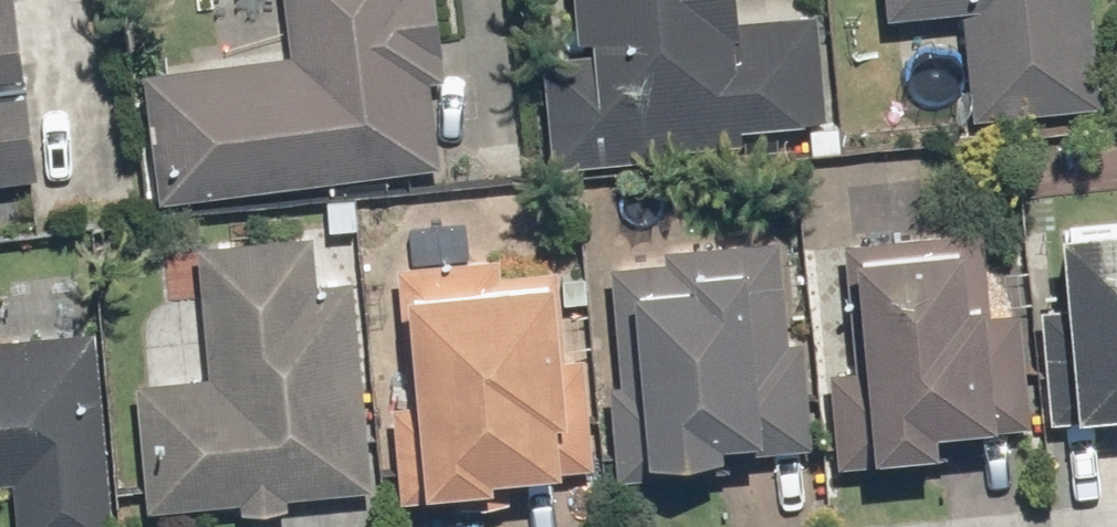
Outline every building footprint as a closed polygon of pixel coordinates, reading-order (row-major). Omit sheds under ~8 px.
[(17,90),(7,0),(0,0),(0,92),(17,90)] [(154,202),(434,166),(423,83),(438,81),(428,0),(279,0),(287,55),(137,74),(154,202)] [(545,167),(677,155),(676,147),(734,141),(733,128),(820,120),(810,13),(727,21),(725,0),(566,0),(570,40),(583,39),(584,54),(534,58),(545,167)] [(880,18),(956,11),(967,119),(1093,107),(1083,0),(878,0),(880,18)] [(29,179),(18,94),(0,97),(0,182),(29,179)] [(1049,234),(1055,307),(1036,309),(1045,423),(1116,418),(1116,229),(1049,234)] [(854,370),(824,372),(832,468),(896,462),(896,455),(924,453),(923,433),(982,428),(972,305),(984,304),(977,231),(838,243),(843,299),(848,299),(854,370)] [(129,385),(141,511),(234,502),(234,513),(282,508),(281,498),(365,490),(345,281),(311,284),(306,236),(192,247),(205,378),(129,385)] [(659,264),(607,268),(615,384),(605,385),(612,478),(719,470),(718,454),(805,448),(797,341),(782,342),(774,241),(658,249),(659,264)] [(384,405),(394,503),(451,497),(452,507),(504,502),(501,478),(587,469),(576,358),(562,359),(553,268),(494,274),(493,257),(388,268),(402,403),(384,405)] [(89,331),(0,339),(0,485),(8,484),(12,526),(106,526),(89,331)]
